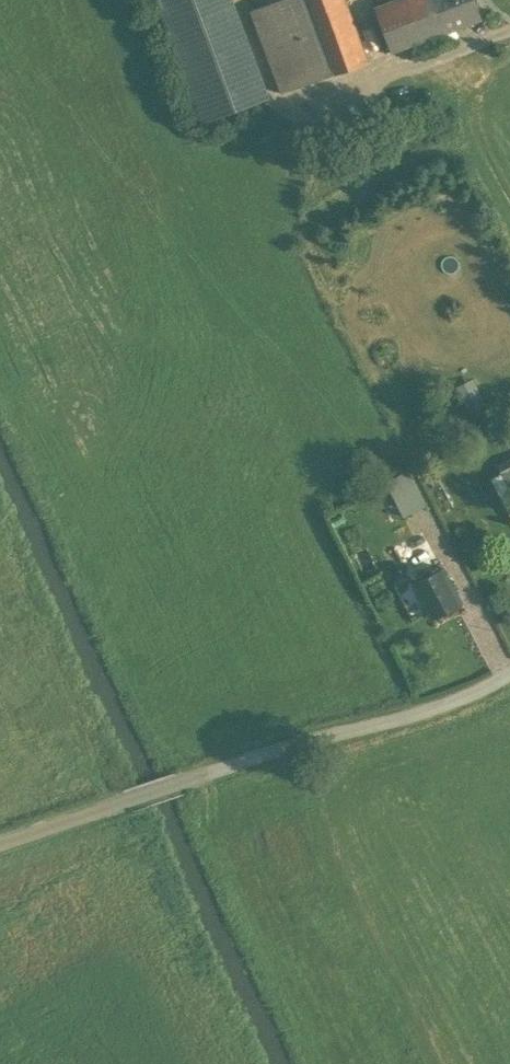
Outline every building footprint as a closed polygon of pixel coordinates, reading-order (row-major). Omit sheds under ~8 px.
[(217,0),(158,0),(202,121),(255,101),(217,0)] [(253,7),(284,91),(370,60),(348,0),(272,0),(253,7)] [(375,7),(391,51),(433,36),(426,19),(434,16),(432,10),(436,8),(433,0),(393,0),(375,7)] [(436,8),(432,10),(434,16),(426,19),(433,36),(482,18),(476,0),(433,0),(436,8)] [(409,470),(386,481),(404,516),(427,504),(409,470)] [(492,480),(509,516),(509,470),(492,480)] [(448,568),(417,584),(433,616),(464,600),(448,568)]
